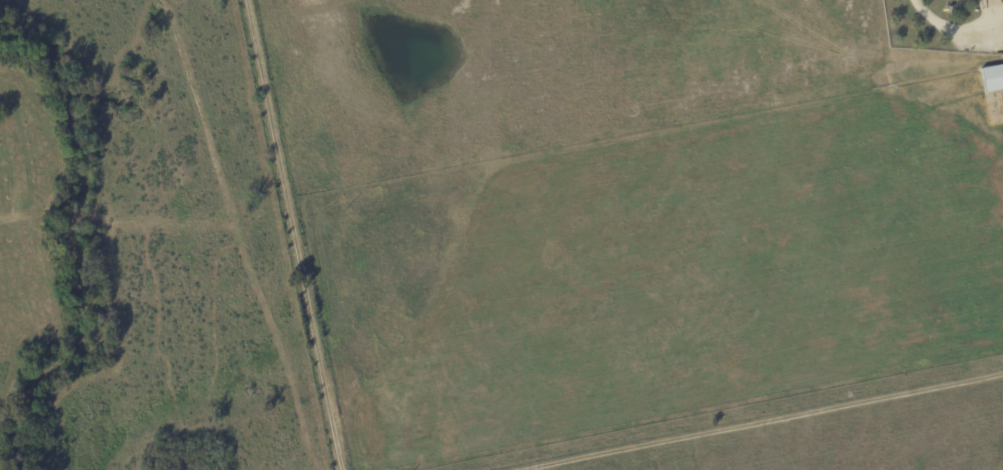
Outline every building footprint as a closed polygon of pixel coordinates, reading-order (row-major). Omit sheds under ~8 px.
[(981,94),(1002,90),(1002,64),(976,69),(981,94)]
